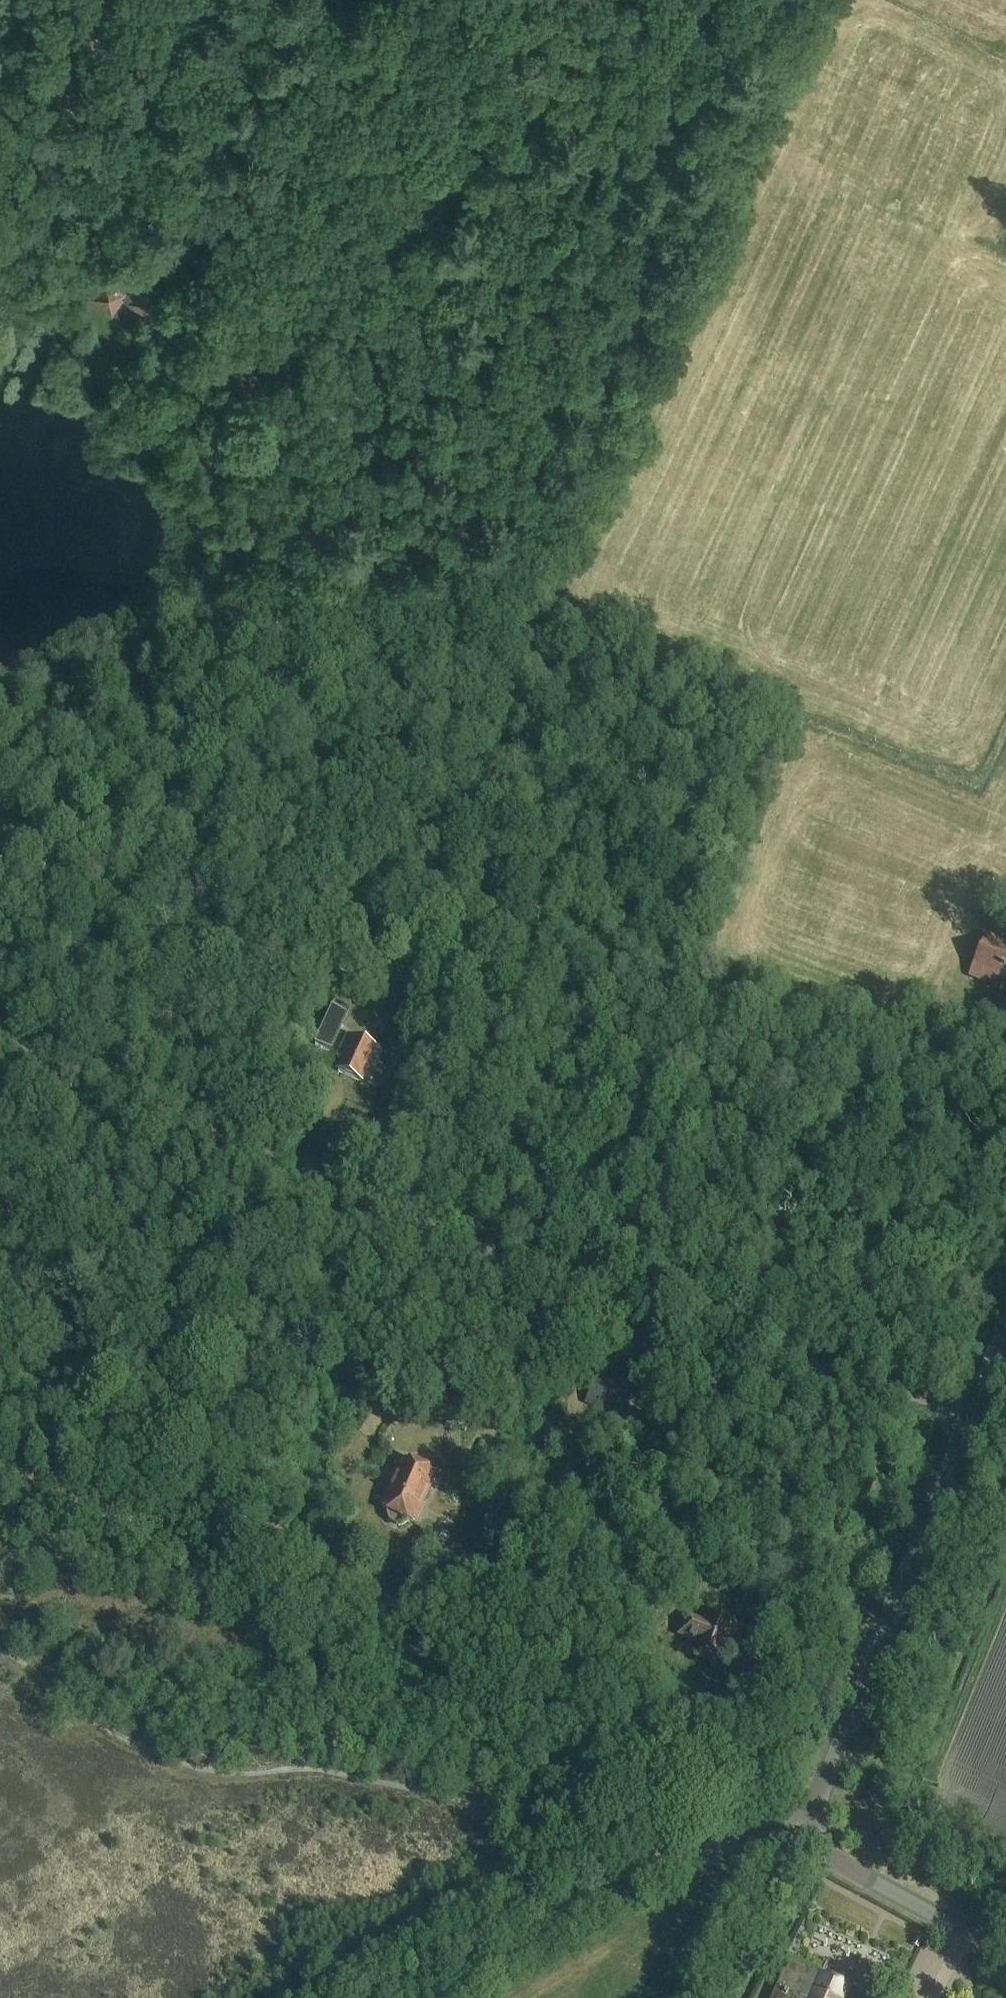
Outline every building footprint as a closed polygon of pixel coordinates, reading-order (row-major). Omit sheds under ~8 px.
[(136,288),(109,269),(89,298),(113,315),(124,299),(127,301),(126,303),(148,319),(165,295),(143,279),(136,288)] [(986,937),(969,976),(1005,992),(1005,945),(986,937)] [(331,1009),(315,1043),(316,1044),(330,1050),(346,1015),(331,1009)] [(342,1056),(334,1072),(362,1085),(369,1070),(382,1076),(391,1056),(348,1037),(346,1036),(340,1048),(338,1054),(342,1056)] [(615,1432),(634,1391),(598,1375),(585,1404),(604,1413),(599,1425),(615,1432)] [(574,1501),(593,1447),(566,1437),(546,1491),(574,1501)] [(411,1521),(432,1474),(402,1461),(381,1508),(387,1510),(386,1514),(386,1518),(388,1522),(391,1524),(395,1526),(400,1525),(403,1524),(405,1522),(407,1519),(411,1521)] [(736,1628),(716,1620),(717,1617),(705,1612),(702,1622),(684,1615),(675,1637),(698,1646),(697,1650),(718,1657),(727,1635),(733,1637),(736,1628)] [(831,1981),(788,1963),(772,1997),(869,1997),(831,1981)]
